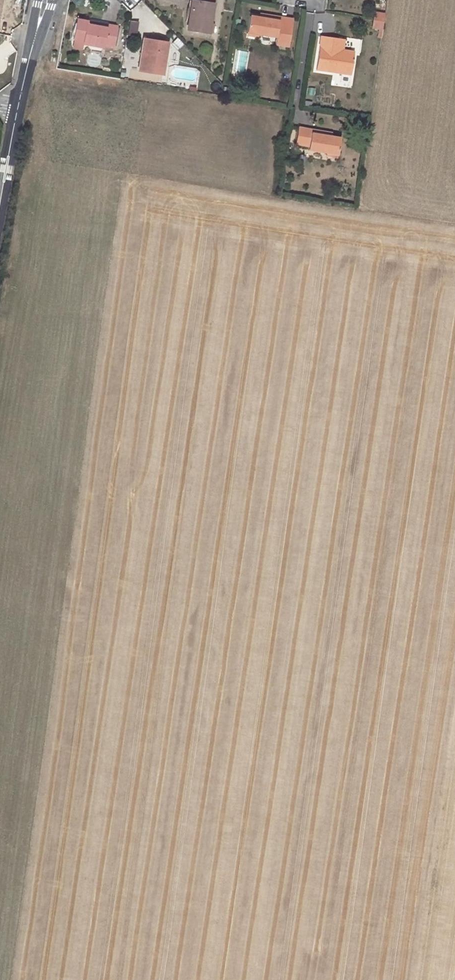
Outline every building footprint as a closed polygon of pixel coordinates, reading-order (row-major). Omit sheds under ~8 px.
[(213,4),(193,1),(188,29),(209,33),(213,4)] [(385,14),(375,12),(374,20),(384,21),(385,14)] [(290,47),(294,20),(280,17),(280,21),(260,18),(250,16),(248,32),(258,34),(277,37),(276,45),(290,47)] [(73,39),(86,41),(85,44),(104,48),(104,45),(114,46),(118,27),(108,25),(107,28),(89,25),(90,22),(76,19),(73,39)] [(373,28),(383,29),(384,21),(374,20),(373,28)] [(321,37),(316,69),(351,74),(354,52),(342,50),(338,50),(339,39),(321,37)] [(144,39),(142,53),(145,53),(142,71),(163,75),(168,44),(144,39)] [(341,139),(331,137),(311,134),(312,130),(299,127),(297,143),(309,146),(309,149),(338,154),(341,139)]
